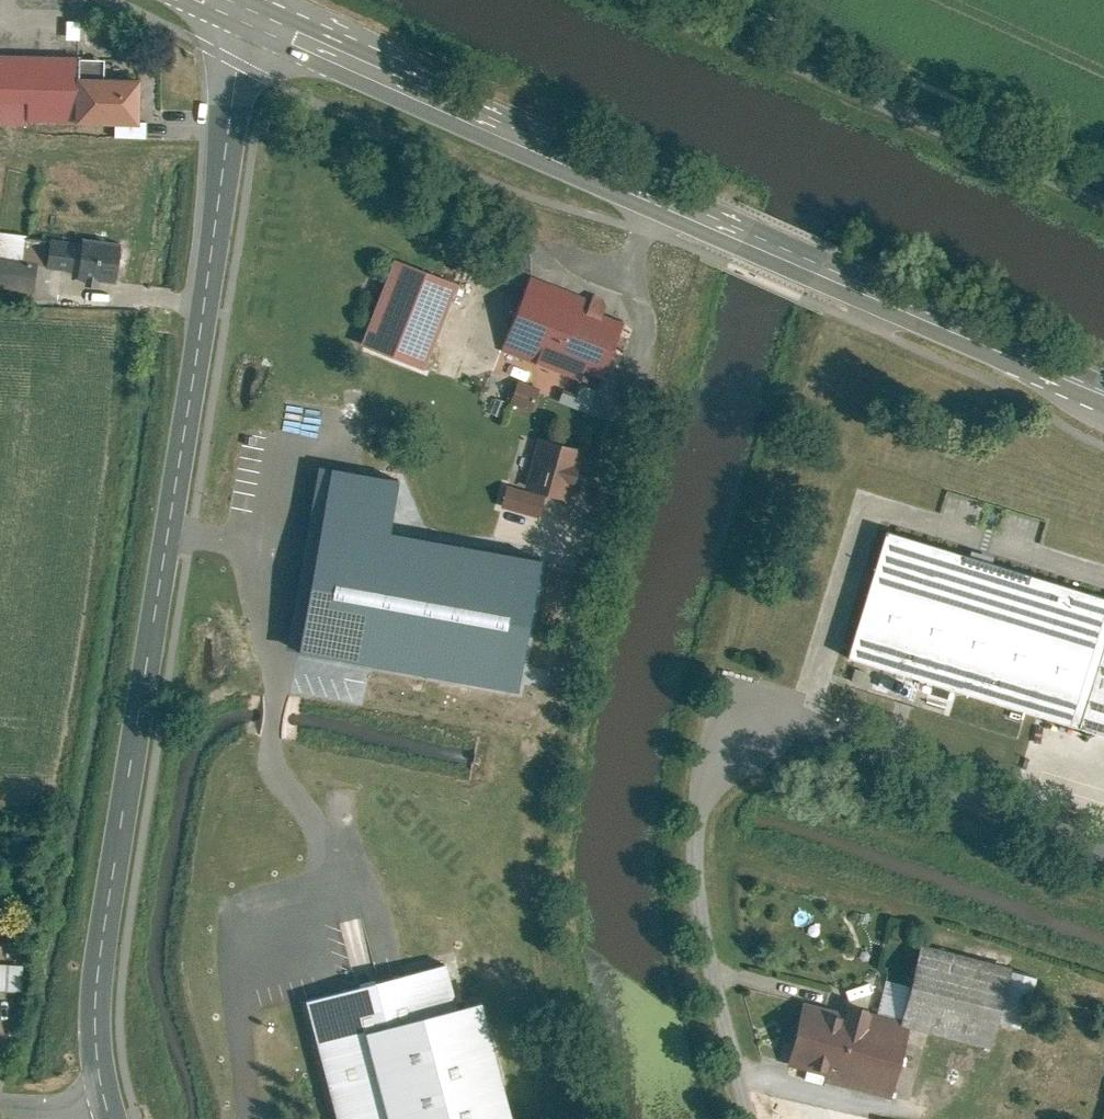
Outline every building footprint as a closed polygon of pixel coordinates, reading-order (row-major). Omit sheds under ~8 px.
[(0,56),(0,120),(68,122),(69,76),(70,58),(0,56)] [(131,78),(69,76),(68,122),(129,124),(131,78)] [(51,240),(23,236),(19,257),(0,254),(0,287),(54,296),(58,268),(112,277),(118,240),(53,230),(51,240)] [(456,285),(385,257),(352,342),(423,370),(456,285)] [(612,365),(628,324),(597,312),(601,302),(530,275),(501,352),(575,379),(581,365),(603,374),(607,363),(612,365)] [(539,386),(516,377),(509,397),(532,406),(539,386)] [(580,451),(539,435),(521,482),(563,498),(580,451)] [(328,468),(295,650),(516,691),(540,560),(388,532),(397,480),(328,468)] [(541,497),(504,483),(497,500),(535,514),(541,497)] [(875,528),(838,655),(1103,734),(1103,596),(875,528)] [(989,1047),(1009,969),(918,945),(899,1018),(898,1023),(907,1026),(989,1047)] [(292,997),(326,1118),(493,1118),(457,988),(442,992),(432,958),(292,997)] [(21,988),(21,965),(0,964),(0,987),(21,988)] [(801,999),(784,1065),(889,1092),(907,1026),(898,1023),(899,1018),(838,1003),(835,1013),(818,1009),(820,1003),(801,999)]
